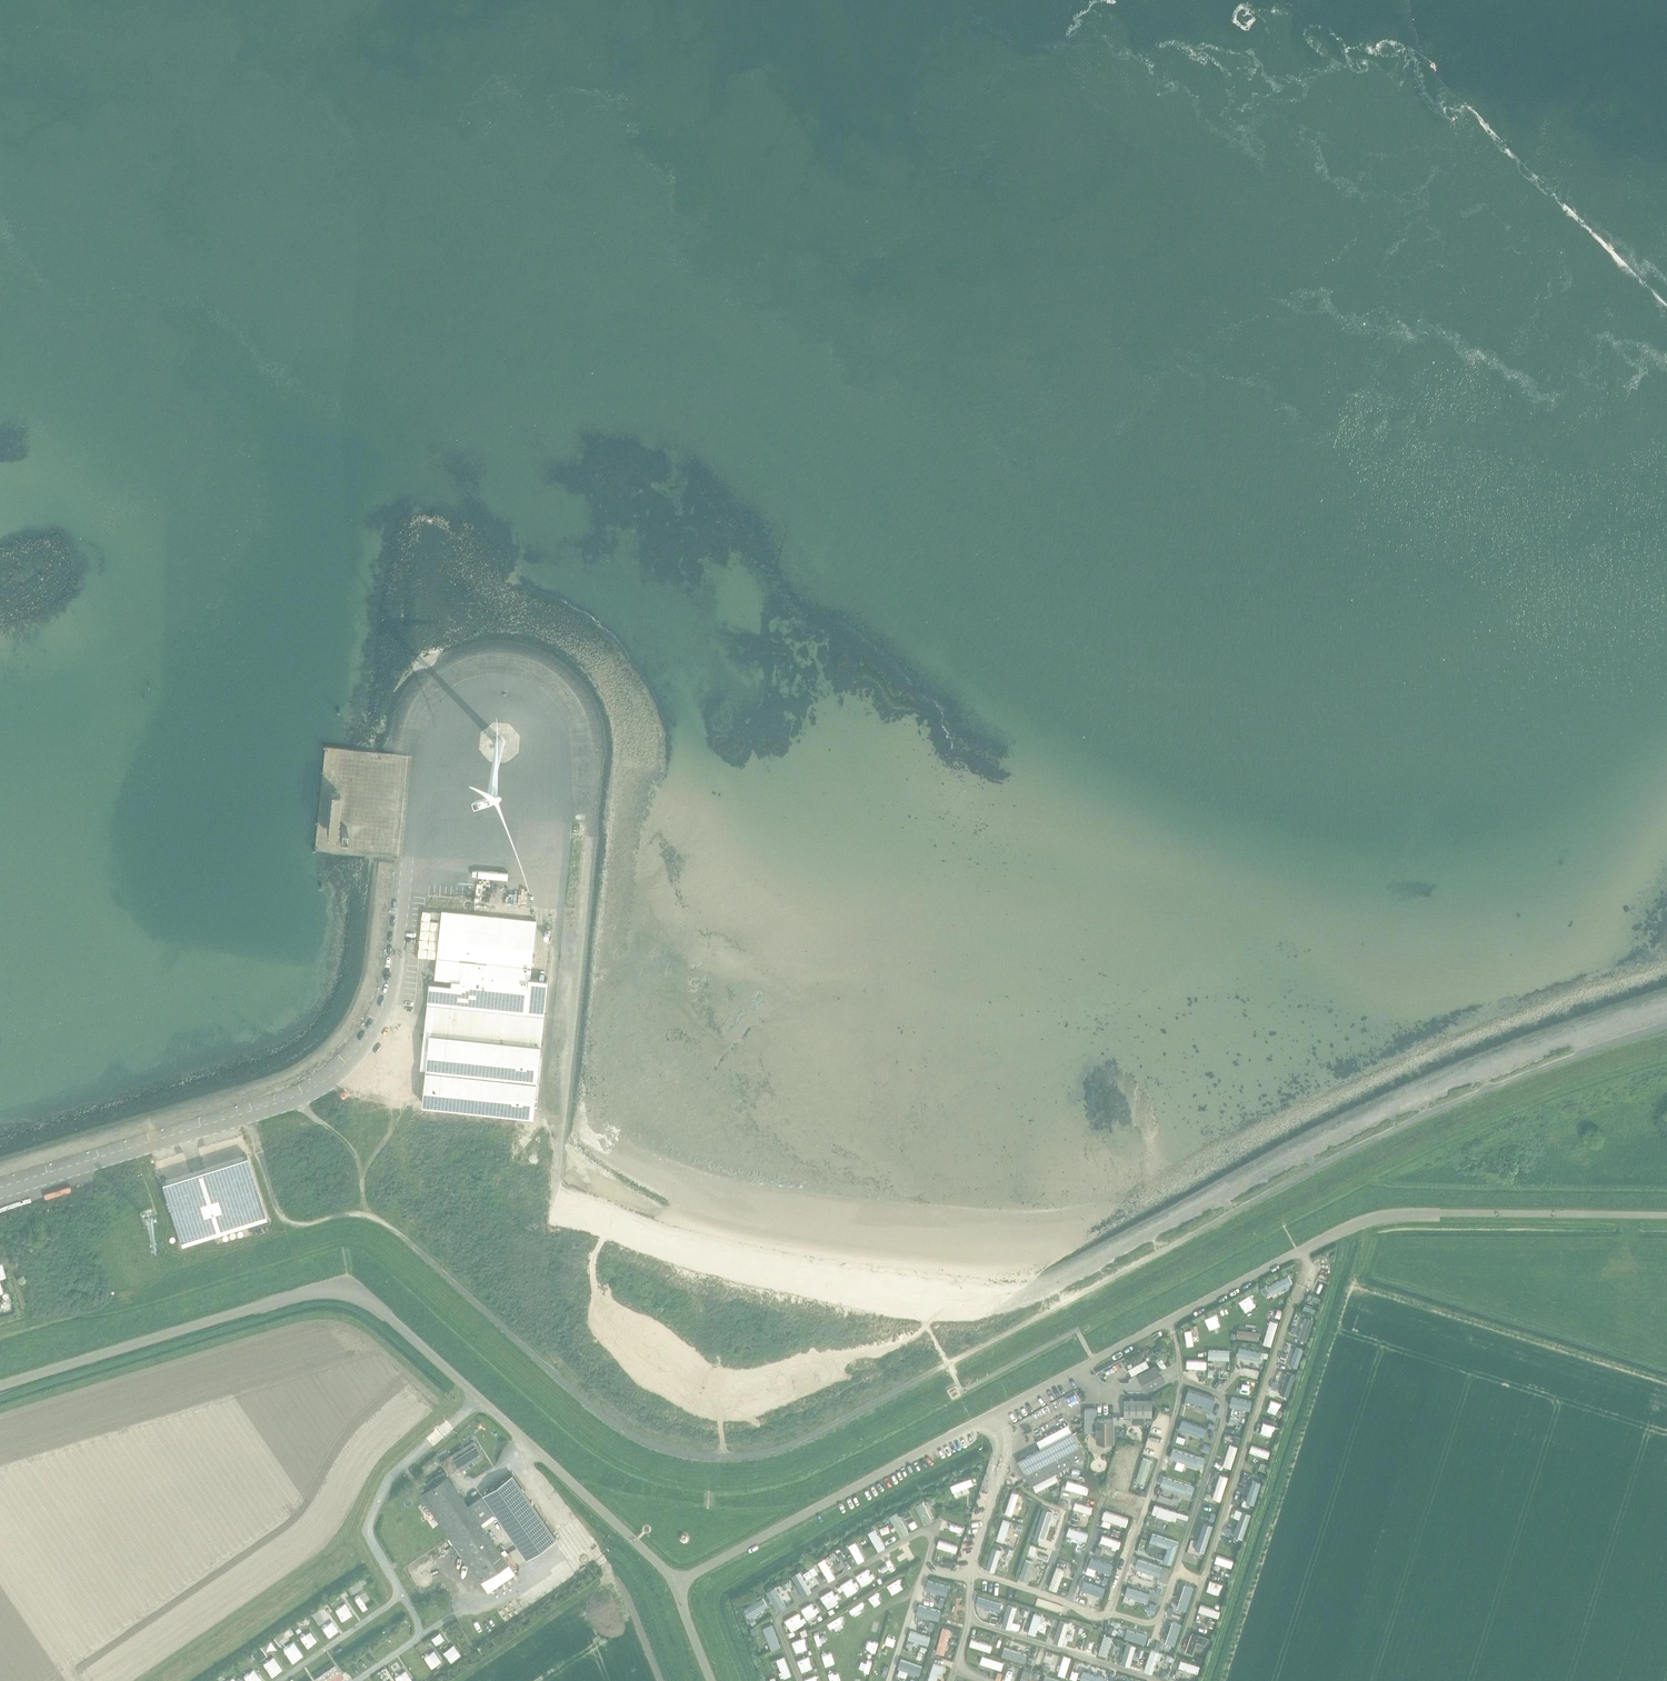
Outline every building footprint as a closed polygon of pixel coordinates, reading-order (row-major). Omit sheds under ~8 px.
[(518,736),(514,741),(514,746),(522,748),(526,743),(527,739),(525,736),(518,736)] [(335,835),(340,790),(331,789),(326,834),(335,835)] [(530,977),(536,920),(442,911),(436,976),(446,977),(445,984),(436,983),(434,1006),(433,1013),(423,1104),(533,1115),(540,1049),(548,979),(546,978),(530,977)] [(402,1076),(384,1085),(390,1097),(408,1088),(402,1076)] [(457,1123),(469,1124),(470,1115),(457,1114),(457,1123)] [(277,1227),(248,1143),(152,1172),(181,1256),(277,1227)] [(154,1210),(141,1214),(145,1227),(158,1223),(154,1210)] [(1275,1285),(1290,1277),(1287,1271),(1272,1279),(1275,1285)] [(1255,1293),(1232,1300),(1235,1307),(1258,1300),(1255,1293)] [(1206,1312),(1205,1330),(1212,1330),(1213,1313),(1206,1312)] [(1239,1323),(1239,1331),(1260,1332),(1260,1324),(1239,1323)] [(1299,1360),(1305,1343),(1299,1340),(1293,1358),(1299,1360)] [(1210,1353),(1232,1354),(1232,1345),(1210,1344),(1210,1353)] [(1190,1354),(1189,1361),(1208,1362),(1208,1354),(1190,1354)] [(1161,1357),(1156,1359),(1161,1370),(1166,1367),(1161,1357)] [(1146,1360),(1128,1369),(1131,1375),(1149,1366),(1146,1360)] [(1277,1368),(1294,1374),(1296,1368),(1280,1362),(1277,1368)] [(1157,1365),(1138,1375),(1146,1391),(1165,1381),(1157,1365)] [(1244,1368),(1243,1375),(1261,1379),(1262,1372),(1244,1368)] [(1271,1389),(1267,1400),(1285,1406),(1288,1396),(1271,1389)] [(1253,1401),(1255,1395),(1234,1390),(1232,1396),(1253,1401)] [(1152,1399),(1124,1400),(1124,1416),(1146,1416),(1152,1416),(1152,1399)] [(1237,1403),(1234,1416),(1247,1418),(1249,1405),(1237,1403)] [(1114,1418),(1097,1418),(1097,1409),(1086,1409),(1086,1431),(1096,1431),(1096,1442),(1115,1442),(1114,1418)] [(1275,1415),(1273,1422),(1280,1424),(1282,1417),(1275,1415)] [(1161,1418),(1154,1438),(1161,1440),(1168,1421),(1161,1418)] [(1040,1449),(1018,1460),(1027,1478),(1031,1485),(1084,1457),(1072,1433),(1071,1433),(1067,1425),(1044,1437),(1048,1445),(1040,1449)] [(1235,1435),(1233,1441),(1239,1443),(1241,1437),(1235,1435)] [(441,1462),(448,1474),(460,1466),(462,1469),(483,1456),(474,1441),(441,1462)] [(1204,1444),(1202,1450),(1208,1453),(1211,1446),(1204,1444)] [(1138,1459),(1140,1450),(1125,1448),(1122,1470),(1126,1470),(1128,1458),(1138,1459)] [(1140,1474),(1149,1475),(1153,1453),(1144,1451),(1140,1474)] [(1197,1457),(1195,1465),(1202,1467),(1205,1459),(1197,1457)] [(1262,1462),(1260,1469),(1266,1471),(1268,1464),(1262,1462)] [(1245,1472),(1262,1477),(1264,1471),(1247,1465),(1245,1472)] [(1215,1492),(1223,1494),(1230,1470),(1222,1468),(1215,1492)] [(420,1494),(446,1531),(475,1573),(481,1583),(509,1563),(502,1554),(481,1523),(493,1514),(481,1496),(468,1505),(444,1470),(426,1483),(429,1488),(420,1494)] [(974,1471),(953,1479),(955,1486),(976,1478),(974,1471)] [(509,1476),(483,1494),(524,1554),(527,1559),(557,1539),(512,1474),(509,1476)] [(958,1491),(971,1488),(970,1482),(957,1485),(958,1491)] [(1187,1483),(1184,1491),(1191,1494),(1194,1486),(1187,1483)] [(981,1484),(970,1530),(980,1533),(992,1487),(981,1484)] [(1015,1485),(1007,1506),(1013,1509),(1019,1493),(1022,1494),(1024,1488),(1015,1485)] [(1237,1485),(1236,1491),(1245,1494),(1247,1487),(1237,1485)] [(1078,1495),(1076,1502),(1095,1508),(1097,1501),(1078,1495)] [(913,1501),(917,1519),(933,1515),(928,1497),(913,1501)] [(1106,1504),(1104,1512),(1128,1519),(1131,1511),(1106,1504)] [(1248,1517),(1251,1511),(1232,1505),(1230,1511),(1248,1517)] [(908,1509),(902,1513),(905,1517),(911,1514),(908,1509)] [(967,1521),(969,1514),(951,1509),(949,1515),(967,1521)] [(1006,1535),(1013,1515),(1005,1513),(999,1533),(1006,1535)] [(871,1525),(879,1545),(886,1542),(879,1522),(871,1525)] [(1040,1546),(1045,1527),(1037,1525),(1032,1543),(1040,1546)] [(1175,1554),(1178,1532),(1153,1529),(1150,1549),(1154,1550),(1156,1539),(1169,1541),(1167,1553),(1175,1554)] [(1208,1544),(1211,1536),(1195,1530),(1192,1539),(1208,1544)] [(959,1546),(960,1539),(941,1533),(939,1540),(959,1546)] [(850,1539),(859,1557),(867,1553),(857,1535),(850,1539)] [(990,1561),(997,1563),(1003,1542),(996,1540),(990,1561)] [(841,1549),(836,1552),(840,1558),(845,1555),(841,1549)] [(1235,1559),(1236,1553),(1218,1550),(1217,1557),(1235,1559)] [(828,1551),(821,1554),(830,1575),(837,1572),(828,1551)] [(1029,1553),(1023,1572),(1031,1575),(1037,1556),(1029,1553)] [(1059,1561),(1051,1580),(1059,1583),(1066,1563),(1059,1561)] [(806,1584),(813,1581),(806,1565),(799,1568),(806,1584)] [(928,1580),(948,1586),(950,1579),(930,1573),(928,1580)] [(1105,1602),(1112,1603),(1116,1584),(1109,1582),(1105,1602)] [(778,1583),(771,1586),(779,1604),(786,1601),(778,1583)] [(352,1584),(347,1587),(351,1593),(356,1589),(352,1584)] [(1143,1599),(1144,1592),(1126,1587),(1124,1594),(1143,1599)] [(1176,1612),(1184,1614),(1189,1593),(1181,1591),(1176,1612)] [(749,1610),(770,1602),(766,1592),(745,1601),(749,1610)] [(339,1593),(329,1601),(332,1606),(343,1599),(339,1593)] [(1003,1619),(1011,1622),(1018,1600),(1010,1598),(1003,1619)] [(1221,1611),(1223,1604),(1203,1598),(1201,1605),(1221,1611)] [(1150,1603),(1148,1611),(1154,1613),(1157,1606),(1150,1603)] [(787,1619),(802,1611),(799,1606),(785,1614),(787,1619)] [(1030,1627),(1037,1630),(1040,1623),(1047,1626),(1051,1613),(1036,1607),(1030,1627)] [(945,1615),(960,1620),(962,1612),(947,1608),(945,1615)] [(315,1609),(310,1612),(314,1618),(319,1615),(315,1609)] [(325,1612),(320,1615),(326,1626),(331,1623),(325,1612)] [(1208,1619),(1206,1625),(1214,1627),(1216,1622),(1208,1619)] [(773,1642),(780,1641),(774,1620),(767,1622),(773,1642)] [(938,1645),(947,1648),(953,1624),(944,1621),(938,1645)] [(1129,1622),(1126,1630),(1149,1638),(1152,1630),(1129,1622)] [(1171,1622),(1169,1640),(1176,1641),(1179,1623),(1171,1622)] [(1197,1626),(1192,1638),(1207,1644),(1211,1631),(1197,1626)] [(303,1631),(309,1641),(314,1638),(308,1628),(303,1631)] [(282,1631),(274,1637),(277,1642),(281,1639),(280,1638),(285,1635),(282,1631)] [(438,1633),(432,1638),(436,1644),(443,1639),(438,1633)] [(1130,1659),(1136,1638),(1129,1636),(1123,1656),(1130,1659)] [(292,1654),(302,1648),(295,1637),(285,1644),(292,1654)] [(445,1646),(453,1656),(463,1647),(455,1638),(445,1646)] [(1004,1662),(1006,1655),(984,1649),(982,1657),(1004,1662)] [(435,1662),(439,1659),(433,1650),(428,1653),(435,1662)] [(270,1665),(275,1662),(268,1652),(264,1655),(270,1665)] [(929,1680),(938,1680),(943,1658),(934,1656),(929,1680)] [(257,1663),(246,1669),(253,1680),(264,1675),(257,1663)] [(416,1675),(407,1663),(397,1669),(405,1680),(406,1680),(416,1675)] [(314,1678),(316,1680),(338,1680),(344,1677),(334,1664),(314,1678)] [(809,1676),(821,1673),(820,1668),(808,1671),(809,1676)] [(1072,1670),(1070,1677),(1076,1679),(1078,1672),(1072,1670)]
